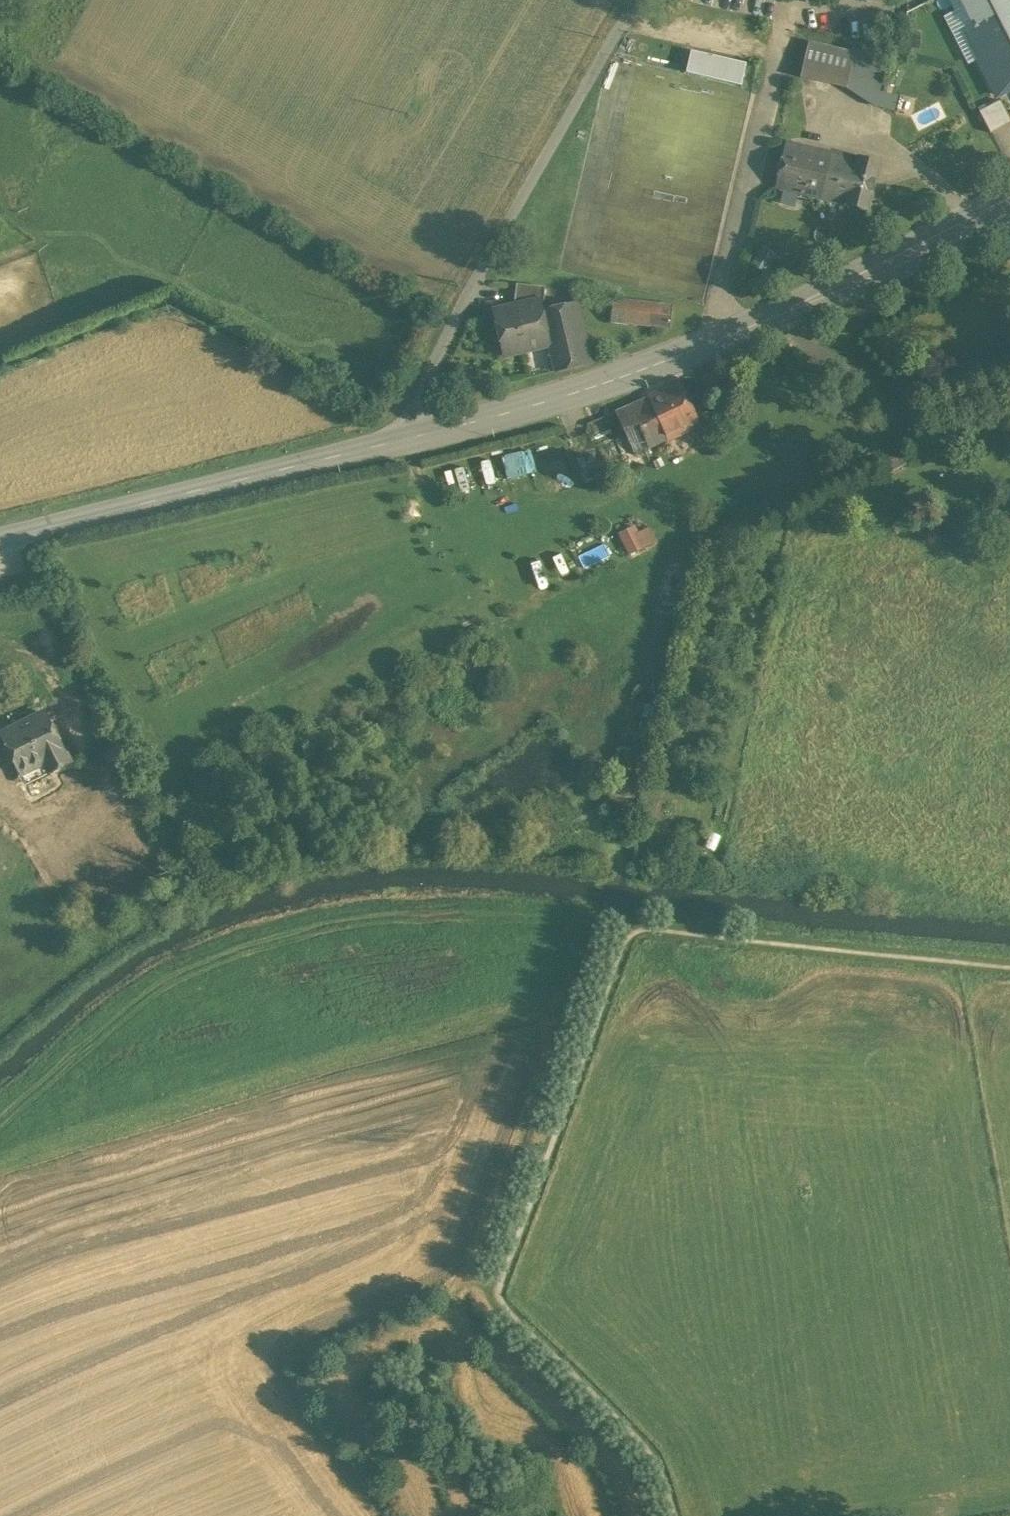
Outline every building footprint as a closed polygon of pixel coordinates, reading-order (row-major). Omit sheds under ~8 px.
[(980,58),(965,31),(974,26),(973,23),(975,22),(963,0),(937,0),(969,64),(980,58)] [(975,22),(973,23),(974,26),(965,31),(980,58),(999,95),(1009,89),(1009,40),(990,0),(963,0),(975,22)] [(1009,40),(1009,0),(990,0),(1009,40)] [(809,41),(801,77),(848,87),(856,52),(809,41)] [(707,55),(694,52),(689,72),(702,75),(707,55)] [(856,52),(848,87),(877,104),(880,87),(885,59),(856,52)] [(729,60),(707,55),(702,75),(724,81),(729,60)] [(746,64),(729,60),(724,81),(742,85),(746,64)] [(880,87),(877,104),(886,106),(889,89),(880,87)] [(980,111),(991,133),(1009,123),(1009,116),(1002,100),(980,111)] [(833,154),(787,143),(777,187),(821,198),(833,154)] [(858,159),(833,154),(821,198),(846,205),(869,211),(882,161),(858,155),(858,157),(858,159)] [(754,268),(765,273),(772,259),(761,254),(754,268)] [(546,287),(518,284),(515,306),(539,300),(540,302),(545,301),(546,287)] [(673,305),(614,298),(611,322),(671,328),(673,305)] [(515,306),(506,308),(507,314),(504,319),(498,320),(506,355),(549,345),(541,312),(542,311),(540,302),(539,300),(515,306)] [(542,311),(541,312),(549,345),(555,372),(592,363),(577,303),(542,311)] [(708,386),(720,383),(718,371),(705,374),(708,386)] [(680,383),(616,412),(635,455),(698,424),(680,383)] [(504,454),(506,475),(534,471),(532,450),(504,454)] [(618,532),(631,555),(656,541),(647,527),(638,532),(633,524),(618,532)] [(46,713),(3,734),(13,754),(22,773),(46,761),(51,772),(70,762),(46,713)] [(28,784),(51,772),(46,761),(22,773),(28,784)]
